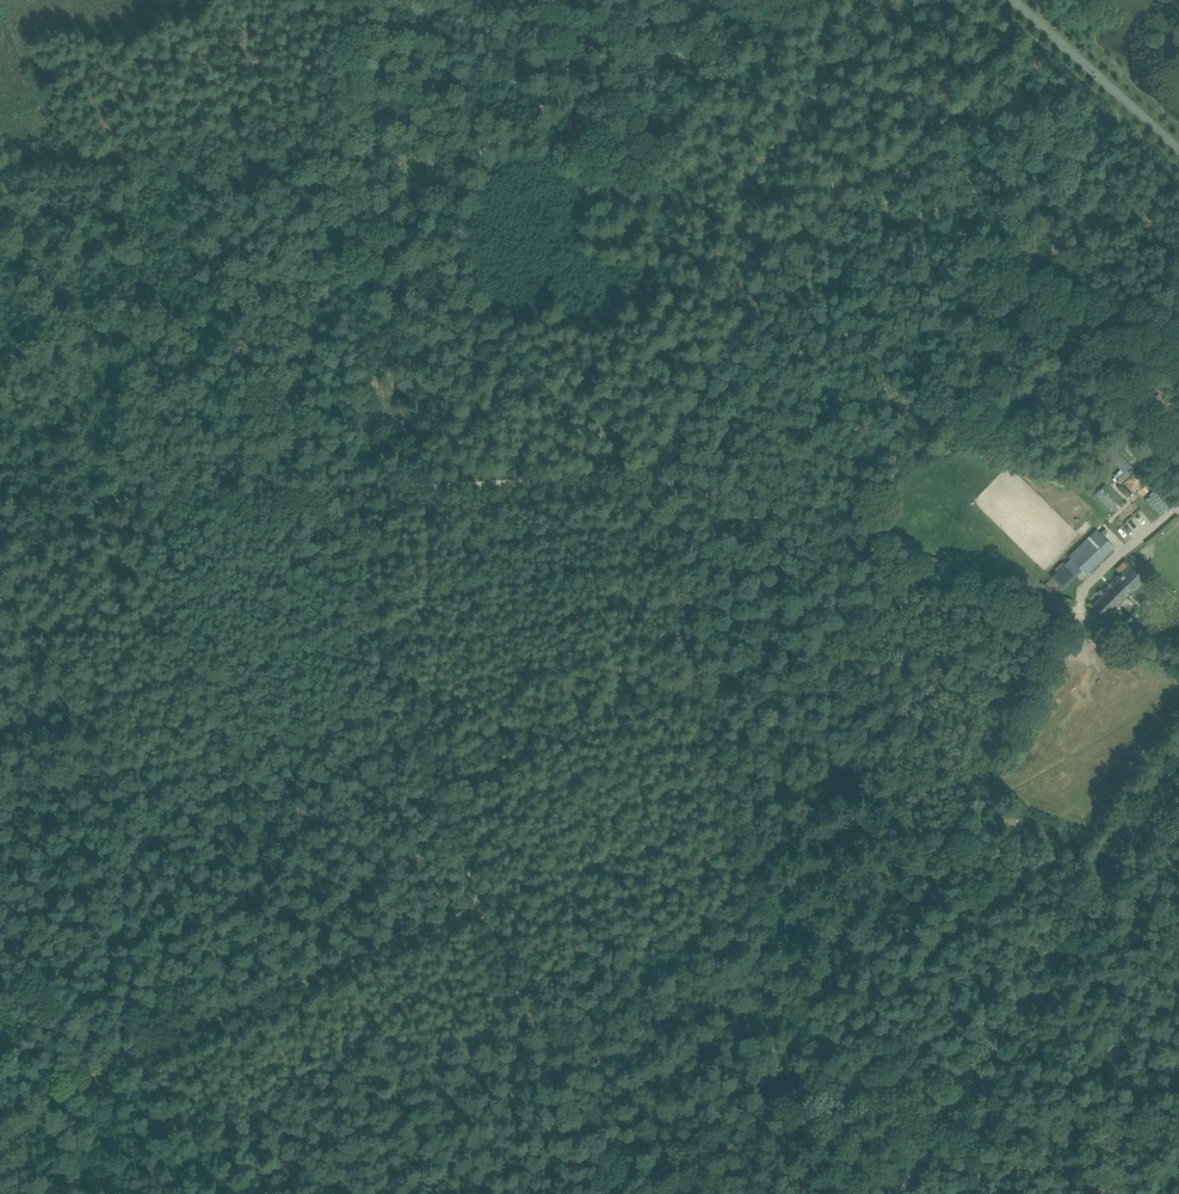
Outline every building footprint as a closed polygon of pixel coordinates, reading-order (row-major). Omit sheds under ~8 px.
[(1161,441),(1143,420),(1135,426),(1152,448),(1161,441)] [(1123,473),(1130,466),(1115,450),(1108,457),(1123,473)] [(1127,490),(1132,496),(1145,486),(1134,473),(1121,484),(1126,491),(1127,490)] [(1124,501),(1107,483),(1095,495),(1112,513),(1124,501)] [(1069,501),(1070,492),(1062,491),(1060,500),(1069,501)] [(1147,503),(1156,513),(1165,505),(1156,495),(1147,503)] [(1132,528),(1140,520),(1135,514),(1121,526),(1130,536),(1136,531),(1132,528)] [(1086,573),(1113,547),(1101,535),(1075,561),(1086,573)] [(1080,572),(1070,561),(1066,564),(1076,575),(1080,572)] [(1066,565),(1052,579),(1064,590),(1077,576),(1066,565)] [(1093,606),(1106,619),(1145,580),(1130,565),(1116,578),(1119,580),(1093,606)]
